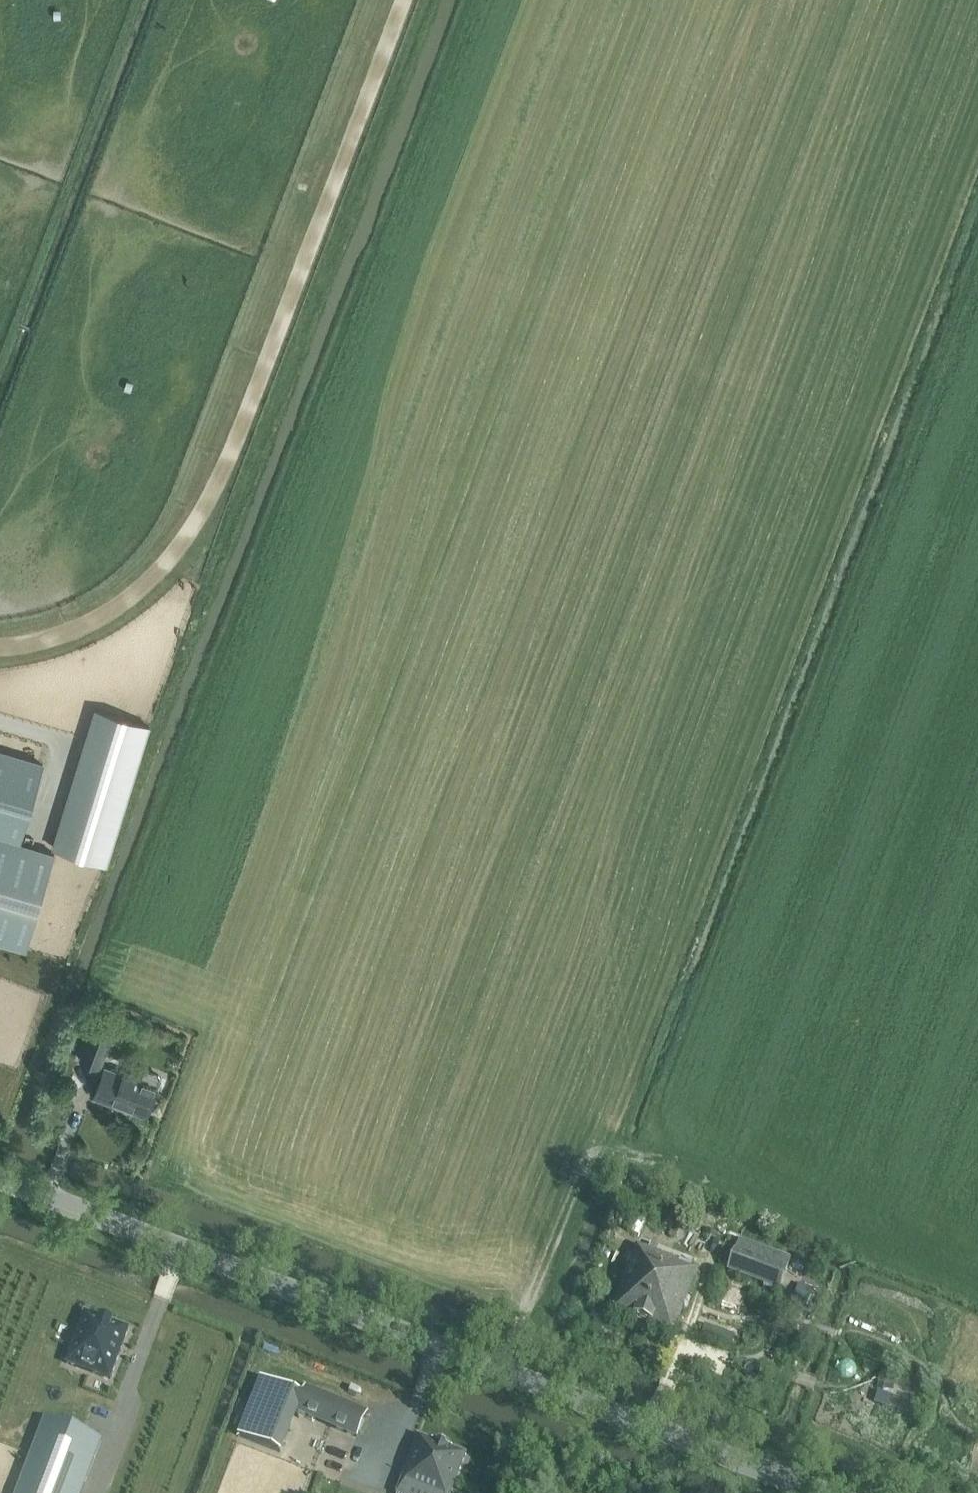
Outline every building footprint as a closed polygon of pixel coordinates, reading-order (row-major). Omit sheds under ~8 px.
[(96,709),(54,847),(107,863),(150,726),(96,709)] [(26,950),(54,853),(20,843),(43,765),(0,752),(0,942),(26,950)] [(92,1028),(80,1059),(100,1066),(111,1035),(92,1028)] [(95,1096),(148,1116),(161,1080),(159,1076),(148,1072),(145,1073),(141,1082),(105,1069),(95,1096)] [(738,1241),(726,1270),(763,1284),(770,1267),(780,1271),(785,1259),(738,1241)] [(648,1251),(637,1247),(614,1308),(673,1330),(696,1269),(657,1254),(660,1246),(651,1243),(648,1251)] [(804,1273),(796,1296),(817,1304),(825,1281),(804,1273)] [(85,1312),(66,1363),(110,1379),(129,1329),(85,1312)] [(306,1388),(302,1395),(261,1380),(238,1435),(280,1452),(296,1413),(357,1438),(367,1413),(306,1388)] [(17,1492),(81,1492),(101,1439),(45,1418),(17,1492)] [(19,1480),(31,1444),(12,1437),(0,1471),(0,1474),(19,1480)] [(417,1438),(400,1484),(423,1492),(449,1492),(463,1455),(417,1438)]
